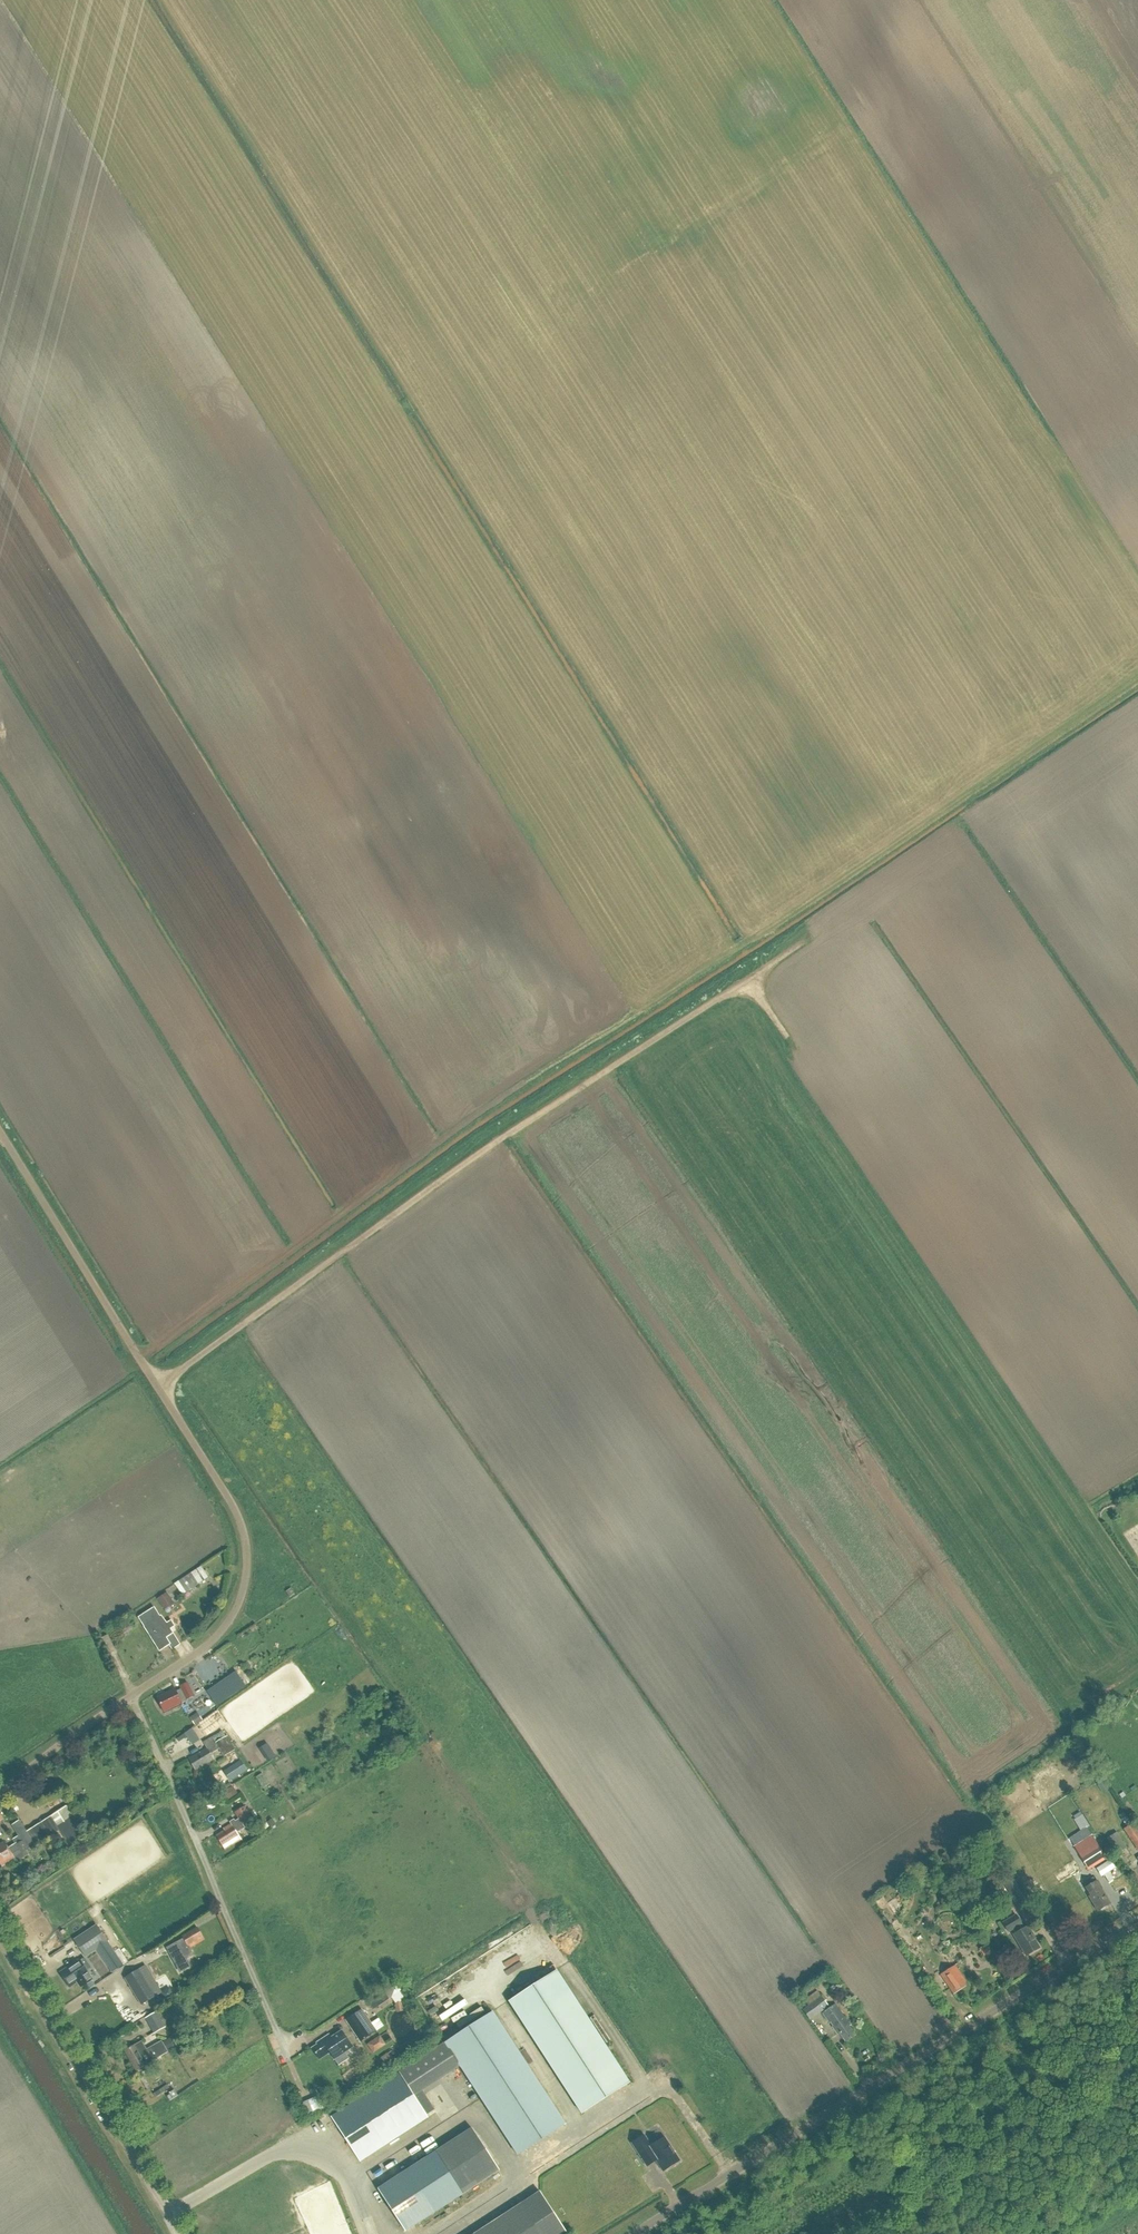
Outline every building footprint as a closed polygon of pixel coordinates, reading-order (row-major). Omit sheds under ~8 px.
[(182,1594),(209,1577),(201,1566),(175,1583),(182,1594)] [(167,1593),(158,1599),(164,1608),(173,1602),(167,1593)] [(160,1617),(155,1607),(140,1617),(145,1626),(145,1627),(160,1651),(170,1644),(173,1649),(180,1644),(170,1629),(174,1626),(171,1621),(167,1624),(161,1616),(160,1617)] [(246,1685),(237,1672),(231,1676),(207,1691),(216,1706),(246,1685)] [(194,1696),(188,1683),(180,1687),(181,1689),(176,1691),(175,1689),(157,1698),(164,1712),(187,1701),(186,1700),(194,1696)] [(197,1715),(191,1719),(194,1725),(201,1721),(197,1715)] [(192,1729),(185,1734),(193,1745),(199,1740),(192,1729)] [(269,1761),(277,1755),(268,1742),(260,1748),(269,1761)] [(207,1748),(189,1759),(196,1770),(214,1760),(210,1754),(207,1748)] [(230,1769),(225,1772),(231,1781),(236,1778),(247,1770),(241,1761),(230,1769)] [(262,1787),(268,1784),(262,1773),(256,1776),(262,1787)] [(1103,1793),(1109,1789),(1103,1779),(1097,1783),(1103,1793)] [(223,1792),(229,1800),(238,1793),(232,1786),(223,1792)] [(226,1832),(217,1837),(225,1850),(241,1840),(237,1833),(245,1828),(243,1824),(252,1818),(245,1808),(236,1813),(240,1820),(224,1829),(226,1832)] [(13,1825),(19,1835),(22,1841),(28,1850),(35,1846),(59,1831),(68,1845),(85,1835),(72,1815),(56,1826),(50,1816),(27,1831),(20,1820),(13,1825)] [(1137,1830),(1132,1823),(1123,1829),(1137,1851),(1137,1832),(1137,1830)] [(1118,1853),(1127,1847),(1117,1832),(1107,1837),(1118,1853)] [(1088,1870),(1106,1858),(1091,1835),(1074,1846),(1079,1855),(1088,1870)] [(28,1850),(22,1841),(17,1844),(17,1843),(8,1848),(5,1842),(0,1845),(0,1867),(14,1859),(16,1863),(29,1855),(27,1851),(28,1850)] [(1109,1860),(1096,1869),(1101,1876),(1114,1868),(1109,1860)] [(1097,1911),(1110,1903),(1100,1886),(1100,1885),(1097,1880),(1086,1887),(1090,1895),(1089,1896),(1097,1911)] [(1016,1915),(1004,1921),(1010,1931),(1013,1929),(1015,1934),(1013,1935),(1026,1956),(1039,1948),(1032,1936),(1033,1935),(1028,1926),(1022,1930),(1019,1925),(1021,1924),(1016,1915)] [(85,1957),(98,1948),(108,1941),(98,1928),(76,1943),(85,1957)] [(176,1944),(168,1948),(172,1956),(180,1970),(189,1966),(185,1958),(192,1954),(189,1948),(204,1940),(198,1928),(182,1936),(184,1939),(176,1944)] [(124,1966),(108,1941),(98,1948),(114,1972),(124,1966)] [(979,1949),(984,1956),(989,1953),(984,1945),(979,1949)] [(79,1959),(59,1973),(69,1988),(79,1981),(82,1985),(93,1978),(90,1974),(88,1972),(92,1969),(85,1958),(80,1961),(79,1959)] [(953,1994),(966,1986),(964,1983),(966,1982),(955,1965),(941,1974),(953,1994)] [(139,1970),(127,1977),(142,2004),(154,1996),(161,1992),(145,1966),(139,1970)] [(581,2114),(631,2084),(561,1969),(511,1999),(581,2114)] [(398,1983),(386,1990),(393,2003),(405,1997),(398,1983)] [(169,1987),(161,1992),(166,2000),(174,1995),(169,1987)] [(803,2009),(810,2019),(816,2015),(829,2006),(821,1996),(803,2009)] [(442,2014),(459,2009),(456,1998),(438,2003),(442,2014)] [(355,2002),(349,2008),(353,2013),(360,2008),(355,2002)] [(850,2024),(836,2004),(823,2013),(830,2023),(831,2022),(833,2026),(832,2027),(837,2034),(839,2032),(845,2041),(855,2035),(848,2025),(850,2024)] [(481,2006),(457,2023),(462,2031),(487,2014),(481,2006)] [(356,2013),(346,2020),(361,2042),(371,2035),(384,2026),(379,2019),(371,2024),(361,2009),(356,2013)] [(155,2033),(166,2027),(157,2011),(146,2017),(155,2033)] [(422,2034),(428,2031),(424,2024),(418,2028),(422,2034)] [(352,2047),(342,2033),(332,2039),(329,2035),(316,2044),(317,2046),(312,2049),(319,2059),(329,2052),(334,2059),(345,2052),(352,2047)] [(374,2053),(387,2044),(379,2033),(367,2042),(374,2053)] [(163,2043),(168,2052),(175,2048),(170,2039),(163,2043)] [(147,2049),(142,2042),(126,2051),(137,2070),(153,2061),(168,2052),(163,2043),(161,2041),(147,2049)] [(345,2052),(334,2059),(339,2065),(350,2059),(345,2052)] [(388,2053),(380,2058),(385,2065),(393,2060),(388,2053)] [(365,2071),(360,2063),(343,2074),(351,2086),(358,2081),(356,2077),(365,2071)] [(399,2073),(331,2117),(360,2161),(428,2117),(427,2116),(414,2095),(399,2073)] [(170,2101),(178,2096),(174,2090),(169,2093),(170,2095),(167,2097),(170,2101)] [(422,2090),(414,2095),(427,2116),(436,2111),(422,2090)] [(303,2100),(306,2113),(326,2108),(323,2095),(303,2100)] [(405,2231),(499,2170),(472,2128),(378,2189),(405,2231)] [(632,2143),(642,2159),(647,2167),(656,2161),(663,2172),(680,2161),(664,2137),(651,2146),(644,2135),(632,2143)] [(470,2233),(568,2233),(546,2193),(470,2233)]
